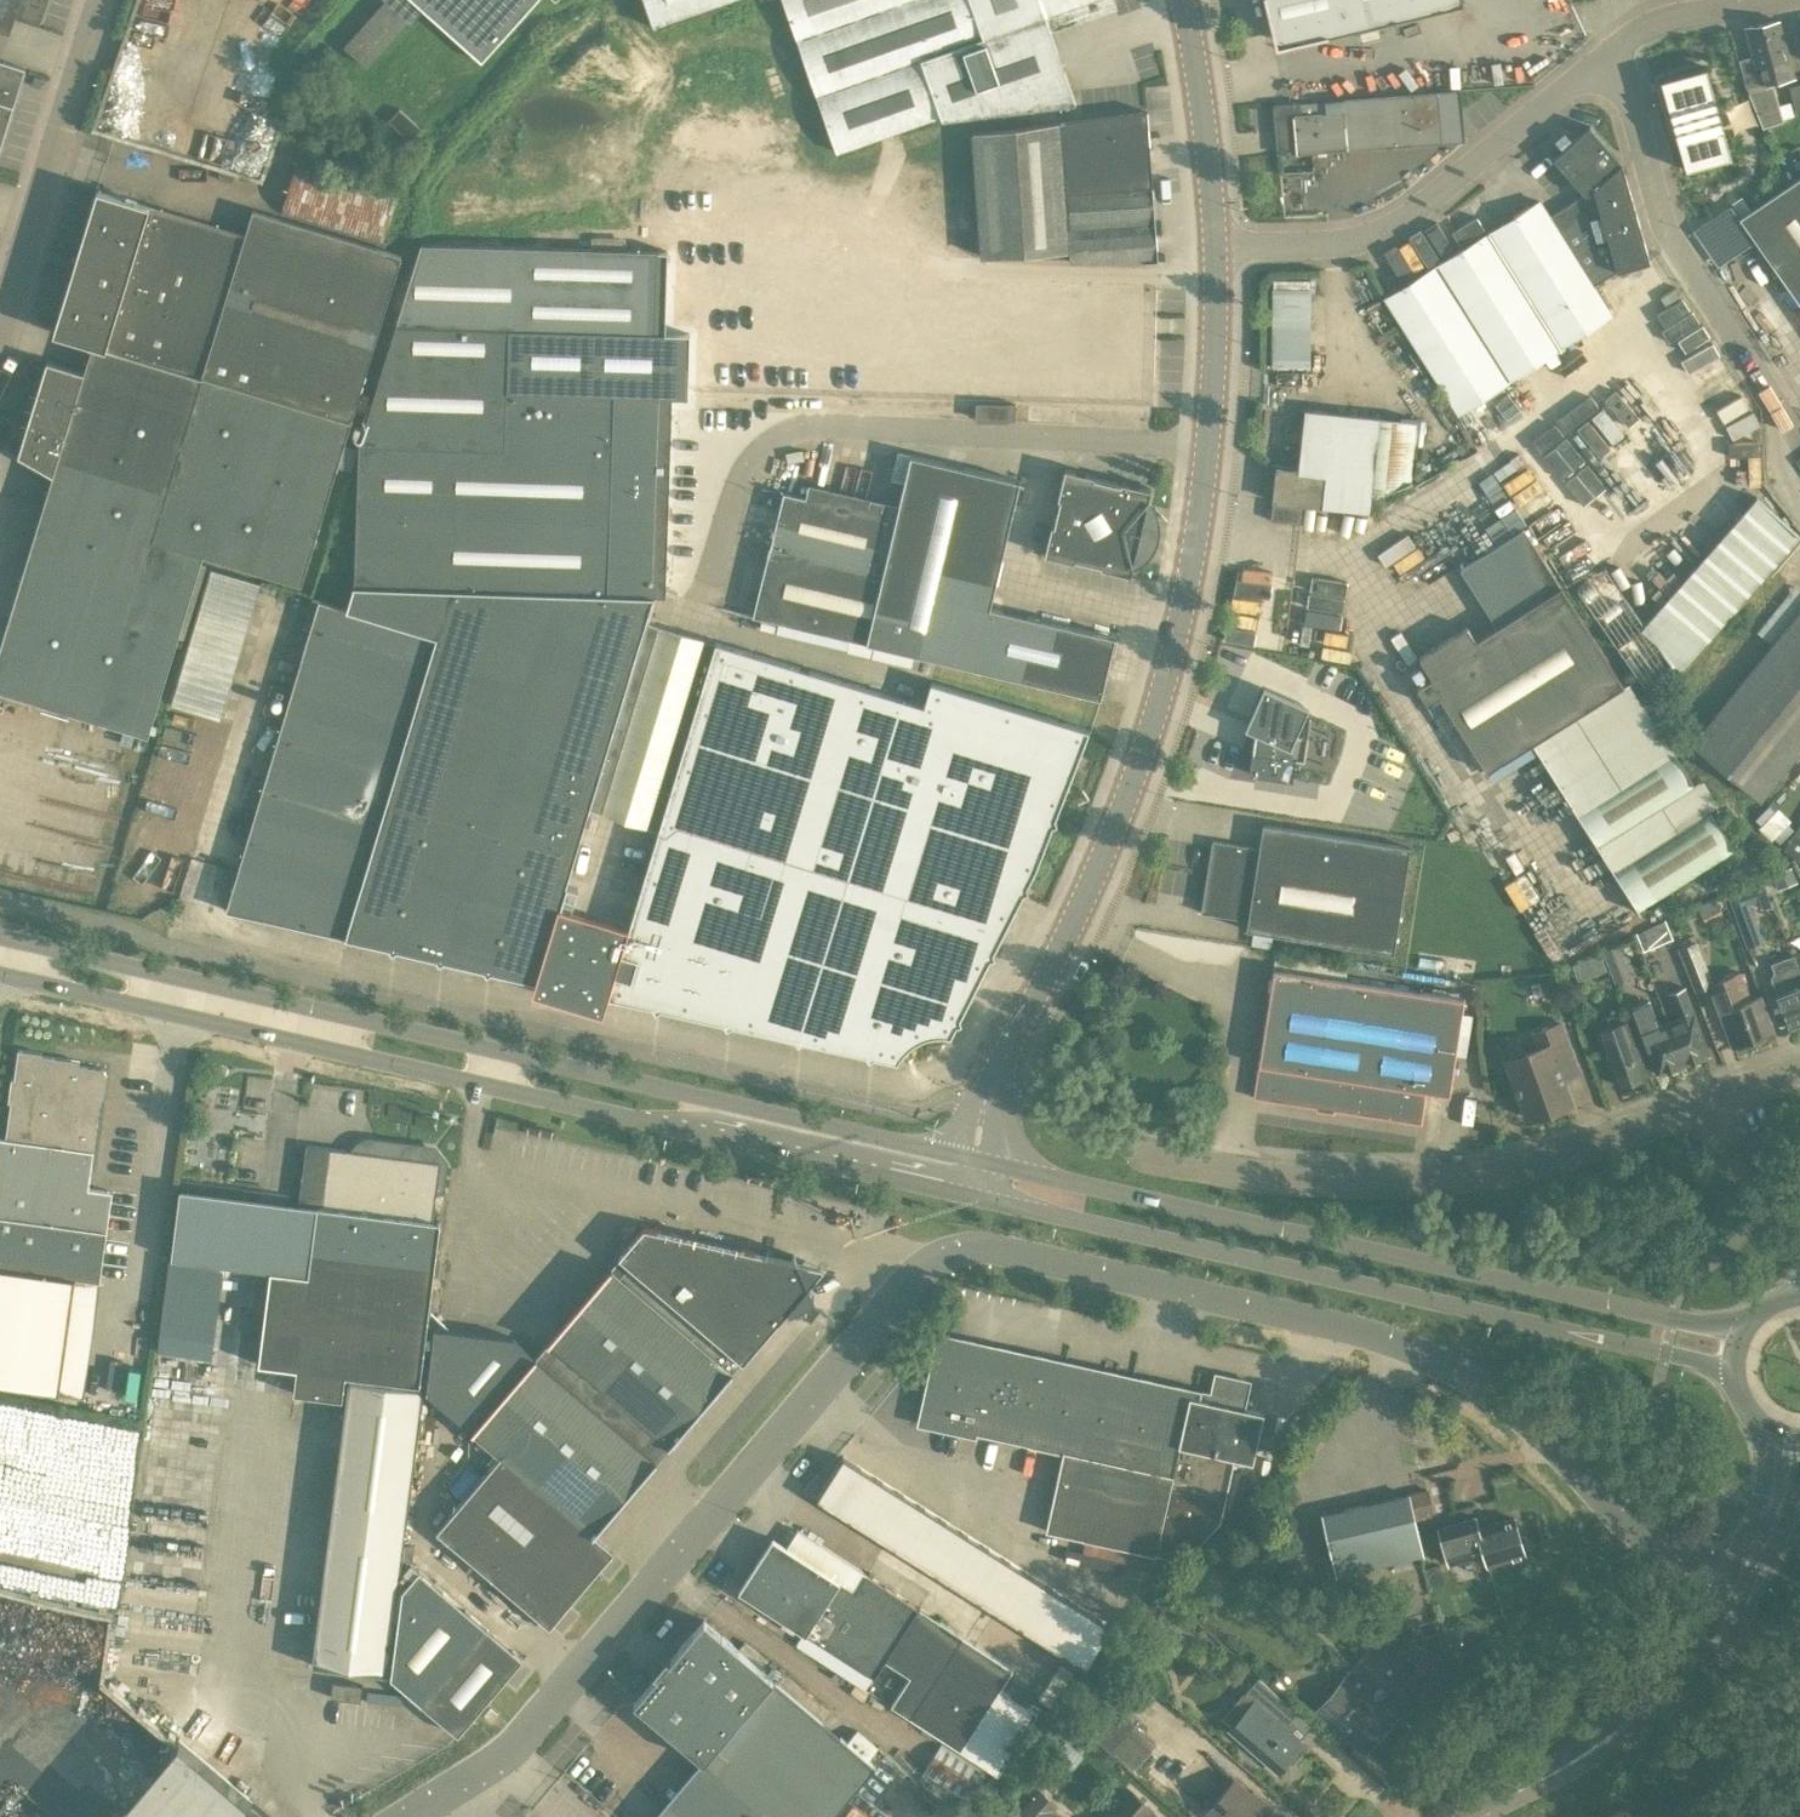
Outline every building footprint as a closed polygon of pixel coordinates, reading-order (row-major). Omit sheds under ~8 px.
[(10,33),(15,17),(40,24),(47,0),(0,0),(0,30),(10,33)] [(383,0),(343,46),(366,67),(407,21),(410,25),(424,9),(481,60),(535,0),(383,0)] [(653,25),(725,0),(644,0),(653,25)] [(836,151),(941,114),(942,118),(1075,102),(1049,28),(1116,5),(1114,0),(783,0),(836,151)] [(1142,5),(1140,0),(1122,0),(1124,9),(1142,5)] [(1280,41),(1321,31),(1322,36),(1462,3),(1462,0),(1270,0),(1280,41)] [(1779,19),(1746,28),(1755,64),(1759,63),(1764,83),(1793,75),(1779,19)] [(26,67),(0,59),(0,152),(26,67)] [(1705,67),(1659,79),(1684,169),(1729,157),(1705,67)] [(1748,91),(1762,127),(1783,120),(1773,84),(1748,91)] [(1789,89),(1796,114),(1799,113),(1799,86),(1789,89)] [(1463,139),(1458,90),(1274,104),(1278,153),(1463,139)] [(388,120),(402,132),(413,120),(399,108),(388,120)] [(1148,110),(972,134),(981,255),(1070,249),(1071,261),(1130,263),(1158,260),(1148,110)] [(1549,217),(1538,200),(1385,297),(1456,411),(1611,314),(1592,285),(1616,271),(1650,260),(1620,160),(1589,126),(1573,141),(1568,136),(1559,144),(1563,149),(1553,158),(1585,194),(1549,217)] [(283,209),(383,239),(397,195),(296,165),(283,209)] [(1750,209),(1740,216),(1739,217),(1799,304),(1799,174),(1750,209)] [(57,331),(93,343),(94,342),(351,421),(402,255),(253,209),(245,234),(99,191),(57,331)] [(1732,202),(1740,216),(1750,209),(1741,196),(1732,202)] [(370,372),(358,414),(368,417),(359,445),(510,450),(512,413),(566,415),(567,389),(672,392),(672,397),(688,397),(690,333),(665,332),(667,250),(422,243),(409,283),(401,310),(381,375),(370,372)] [(1277,278),(1277,365),(1316,365),(1316,278),(1277,278)] [(1697,350),(1721,405),(1747,394),(1724,339),(1697,350)] [(93,343),(94,343),(85,371),(47,360),(26,431),(23,431),(19,431),(13,433),(10,438),(9,443),(11,448),(16,453),(54,474),(0,653),(0,689),(149,734),(203,553),(302,583),(351,421),(94,342),(93,343)] [(510,450),(359,445),(355,585),(347,608),(311,597),(302,625),(311,628),(226,910),(345,936),(346,936),(539,979),(626,692),(655,594),(666,595),(672,392),(567,389),(566,415),(512,413),(510,450)] [(976,402),(975,418),(1014,419),(1015,403),(976,402)] [(1276,467),(1272,500),(1345,508),(1371,511),(1372,494),(1408,479),(1413,418),(1356,413),(1309,408),(1302,470),(1276,467)] [(883,573),(866,641),(1101,696),(1115,635),(990,606),(1020,480),(911,454),(896,518),(787,492),(774,546),(883,573)] [(1147,504),(1151,488),(1065,468),(1045,554),(1131,574),(1134,558),(1141,553),(1153,534),(1151,511),(1147,504)] [(1575,587),(1645,686),(1674,665),(1679,673),(1799,534),(1756,495),(1643,621),(1605,566),(1575,587)] [(1270,519),(1300,523),(1302,506),(1272,503),(1270,519)] [(1410,568),(1442,548),(1425,520),(1392,541),(1410,568)] [(1486,770),(1532,741),(1623,683),(1524,528),(1460,568),(1496,626),(1476,638),(1467,625),(1419,656),(1432,677),(1417,687),(1427,703),(1439,695),(1486,770)] [(757,616),(866,641),(883,573),(774,546),(757,616)] [(1747,646),(1761,657),(1692,742),(1761,798),(1799,750),(1799,592),(1788,583),(1752,630),(1756,634),(1747,646)] [(934,1033),(941,1033),(946,1033),(950,1034),(956,1023),(961,1021),(960,1016),(990,957),(995,955),(993,950),(1023,891),(1028,890),(1026,884),(1036,866),(1052,824),(1057,822),(1055,817),(1089,728),(931,681),(924,705),(720,642),(607,995),(652,1006),(655,1010),(660,1007),(724,1022),(727,1026),(731,1023),(795,1037),(798,1042),(802,1039),(866,1053),(869,1058),(873,1055),(897,1060),(898,1057),(900,1055),(902,1052),(904,1049),(906,1047),(910,1044),(915,1040),(918,1038),(921,1037),(924,1036),(928,1035),(931,1034),(934,1033)] [(1623,683),(1532,741),(1639,911),(1736,850),(1668,743),(1662,746),(1623,683)] [(1317,735),(1312,766),(1370,777),(1373,761),(1367,760),(1377,707),(1367,705),(1370,690),(1339,684),(1336,702),(1327,701),(1321,736),(1317,735)] [(1292,734),(1297,704),(1260,698),(1249,772),(1291,779),(1294,759),(1303,761),(1307,736),(1292,734)] [(1326,808),(1332,778),(1306,773),(1300,803),(1326,808)] [(1781,838),(1794,820),(1775,805),(1761,823),(1781,838)] [(1201,911),(1247,919),(1246,929),(1393,952),(1410,846),(1263,823),(1259,848),(1212,840),(1201,911)] [(1783,850),(1799,860),(1799,824),(1783,850)] [(1750,904),(1765,897),(1759,880),(1728,896),(1746,947),(1762,941),(1750,904)] [(1673,937),(1665,919),(1636,932),(1643,949),(1673,937)] [(1719,1010),(1732,1045),(1773,1030),(1761,994),(1751,998),(1740,969),(1711,979),(1696,939),(1677,947),(1694,991),(1705,986),(1715,1011),(1719,1010)] [(1608,966),(1608,967),(1614,982),(1631,976),(1618,943),(1601,949),(1602,952),(1603,952),(1608,966)] [(1600,954),(1586,959),(1592,974),(1606,969),(1600,954)] [(1793,954),(1770,963),(1774,971),(1771,977),(1777,995),(1788,1024),(1799,1020),(1799,973),(1793,954)] [(1253,1097),(1315,1107),(1315,1110),(1334,1113),(1335,1109),(1421,1123),(1426,1089),(1448,1093),(1463,999),(1273,969),(1253,1097)] [(1677,1017),(1668,1020),(1684,1063),(1710,1053),(1686,988),(1669,994),(1677,1017)] [(1684,1063),(1668,1020),(1658,1024),(1650,1001),(1632,1007),(1657,1073),(1684,1063)] [(1600,1019),(1603,1029),(1597,1032),(1616,1084),(1647,1072),(1628,1020),(1621,1023),(1617,1013),(1600,1019)] [(1560,1070),(1577,1064),(1561,1022),(1534,1032),(1540,1049),(1507,1061),(1527,1116),(1571,1100),(1560,1070)] [(80,1060),(43,1055),(43,1052),(19,1049),(15,1078),(12,1078),(9,1101),(11,1102),(6,1138),(0,1137),(0,1302),(4,1267),(101,1281),(107,1230),(113,1191),(89,1188),(101,1098),(104,1098),(107,1074),(105,1074),(106,1068),(80,1065),(80,1060)] [(307,1141),(299,1200),(322,1205),(322,1208),(316,1207),(309,1275),(281,1271),(268,1364),(296,1368),(293,1391),(341,1397),(344,1374),(421,1383),(441,1224),(433,1223),(437,1189),(440,1189),(445,1160),(433,1146),(375,1138),(373,1152),(307,1141)] [(645,1227),(617,1259),(739,1364),(824,1264),(645,1227)] [(472,1430),(500,1454),(594,1534),(739,1364),(617,1259),(472,1430)] [(939,1339),(921,1421),(1063,1453),(1046,1530),(1184,1560),(1221,1520),(1234,1457),(1253,1462),(1264,1412),(939,1339)] [(349,1380),(313,1663),(388,1672),(423,1390),(349,1380)] [(594,1534),(500,1454),(437,1529),(549,1625),(568,1603),(595,1571),(614,1550),(594,1534)] [(817,1498),(1085,1668),(1111,1626),(843,1456),(817,1498)] [(1424,1556),(1414,1516),(1432,1512),(1427,1489),(1389,1498),(1321,1512),(1332,1562),(1325,1563),(1328,1576),(1335,1575),(1335,1576),(1424,1556)] [(1514,1516),(1478,1526),(1475,1514),(1436,1526),(1448,1565),(1485,1554),(1487,1564),(1525,1553),(1514,1516)] [(989,1652),(867,1573),(797,1528),(786,1545),(773,1536),(739,1589),(804,1631),(796,1643),(864,1689),(873,1675),(874,1677),(886,1659),(909,1675),(891,1703),(960,1747),(1013,1668),(989,1652)] [(401,1589),(391,1676),(458,1733),(502,1682),(522,1657),(419,1569),(401,1589)] [(120,1614),(0,1586),(0,1709),(22,1707),(65,1717),(75,1674),(42,1677),(38,1642),(62,1639),(102,1693),(120,1614)] [(848,1740),(762,1667),(739,1647),(704,1618),(633,1701),(704,1761),(718,1773),(681,1816),(831,1816),(876,1764),(868,1757),(848,1740)] [(1339,1680),(1343,1683),(1320,1710),(1363,1747),(1388,1719),(1369,1703),(1378,1692),(1383,1696),(1405,1672),(1372,1643),(1339,1680)] [(1278,1719),(1290,1704),(1258,1677),(1245,1692),(1254,1700),(1229,1729),(1277,1770),(1303,1741),(1278,1719)] [(331,1696),(361,1700),(363,1684),(333,1680),(331,1696)] [(1037,1711),(1000,1687),(960,1748),(998,1772),(1037,1711)] [(1087,1732),(1132,1769),(1155,1741),(1111,1703),(1087,1732)] [(986,1771),(941,1744),(923,1774),(968,1801),(986,1771)] [(178,1745),(120,1816),(235,1816),(248,1801),(178,1745)] [(1205,1811),(1211,1816),(1275,1816),(1277,1815),(1234,1778),(1205,1811)] [(1054,1810),(1059,1803),(1039,1787),(1018,1811),(1025,1816),(1062,1816),(1054,1810)] [(1152,1808),(1130,1788),(1105,1816),(1160,1816),(1151,1809),(1152,1808)]
